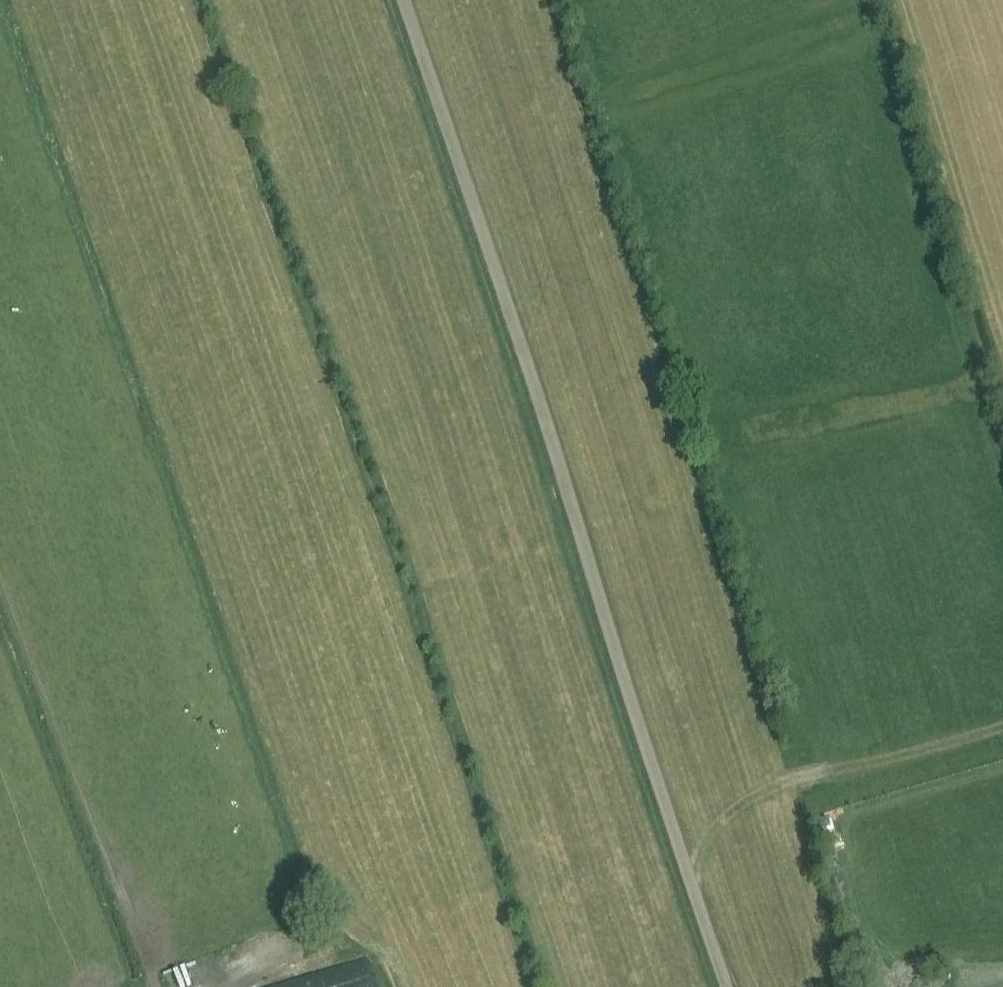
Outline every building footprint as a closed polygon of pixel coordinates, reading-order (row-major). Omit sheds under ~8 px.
[(243,986),(322,986),(319,971),(243,986)]
